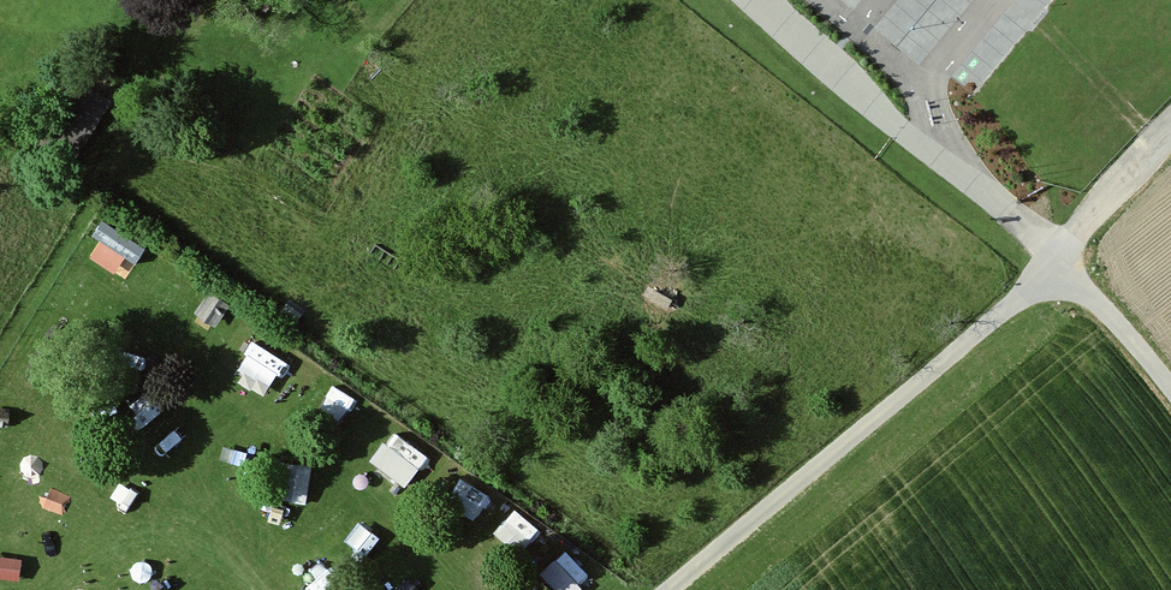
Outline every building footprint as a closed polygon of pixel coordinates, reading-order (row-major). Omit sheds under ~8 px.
[(880,27),(922,55),(939,29),(897,1),(880,27)] [(103,214),(92,231),(100,236),(90,251),(127,274),(147,242),(103,214)] [(373,458),(412,481),(431,448),(392,426),(373,458)] [(280,457),(278,493),(309,495),(311,458),(280,457)] [(520,503),(496,527),(520,551),(544,528),(520,503)] [(542,568),(563,589),(574,589),(594,572),(568,544),(542,568)] [(25,552),(0,549),(0,573),(22,575),(25,552)]
